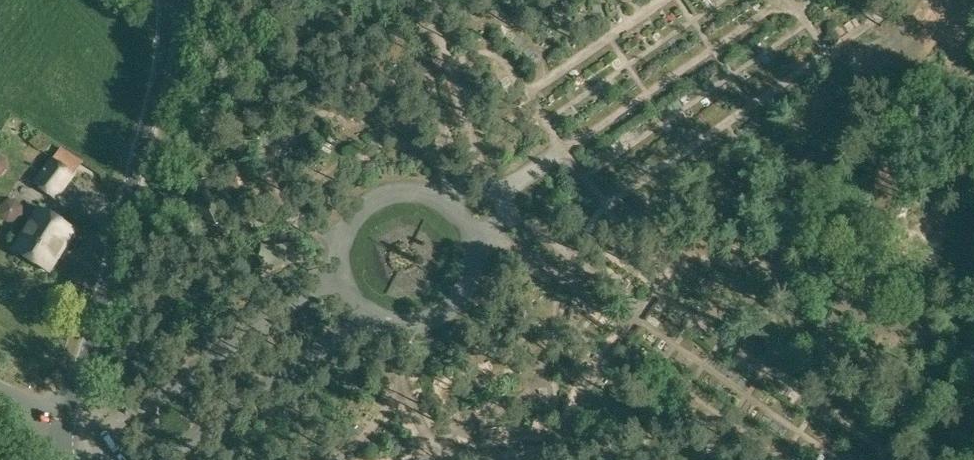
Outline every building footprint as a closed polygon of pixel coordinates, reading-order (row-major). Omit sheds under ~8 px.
[(52,158),(31,184),(56,202),(77,176),(52,158)] [(50,273),(76,230),(39,208),(13,250),(50,273)]
